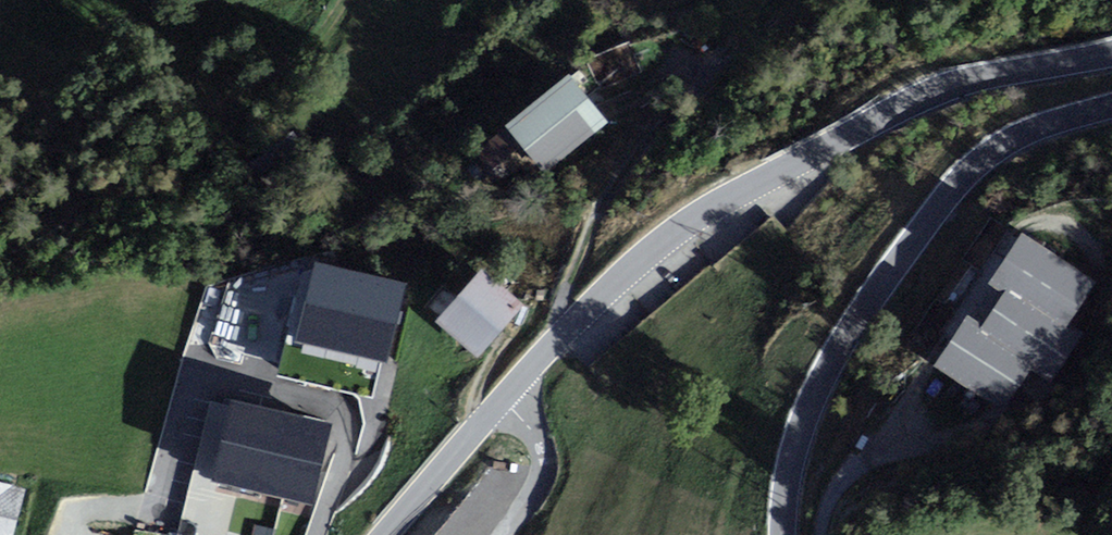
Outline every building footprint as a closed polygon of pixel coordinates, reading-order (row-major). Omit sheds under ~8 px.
[(602,78),(640,66),(630,33),(592,45),(602,78)] [(568,78),(508,124),(544,170),(603,124),(568,78)] [(285,305),(382,336),(409,250),(312,219),(285,305)] [(1014,240),(989,280),(1007,290),(1067,327),(1092,287),(1014,240)] [(476,274),(441,315),(480,349),(515,308),(476,274)] [(1007,290),(980,334),(1031,365),(1058,381),(1084,338),(1067,327),(1007,290)] [(980,334),(965,324),(941,362),(1008,403),(1031,365),(980,334)] [(200,463),(311,488),(334,389),(223,364),(200,463)] [(0,486),(0,534),(11,534),(22,491),(0,486)]
